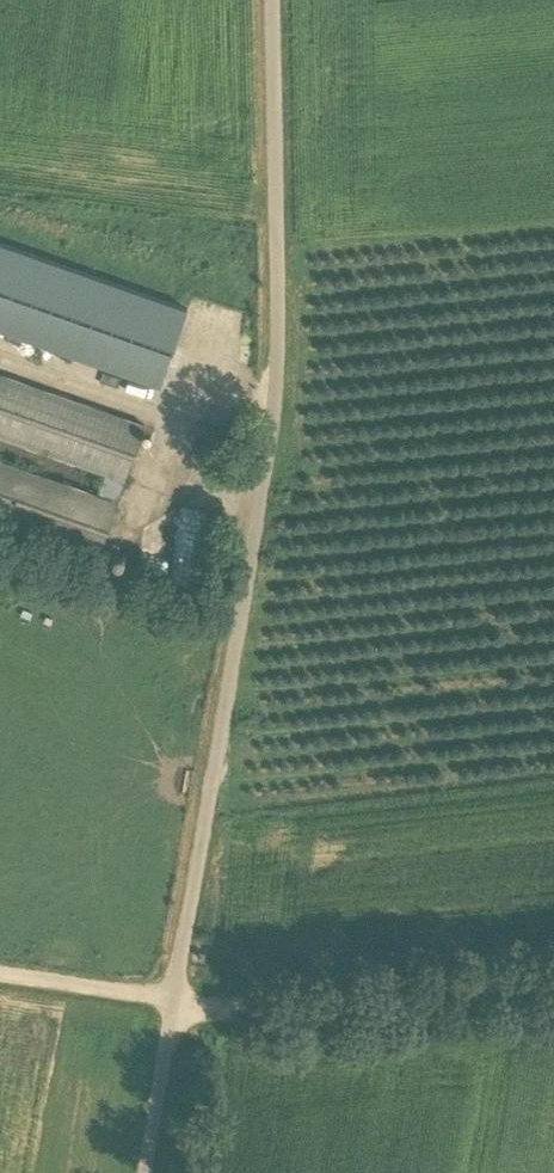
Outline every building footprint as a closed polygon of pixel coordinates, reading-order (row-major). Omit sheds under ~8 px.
[(0,240),(0,327),(161,384),(188,307),(0,240)] [(0,372),(0,436),(103,473),(96,492),(0,458),(0,522),(77,548),(99,556),(146,425),(0,372)] [(213,956),(198,953),(195,967),(210,969),(213,956)]
